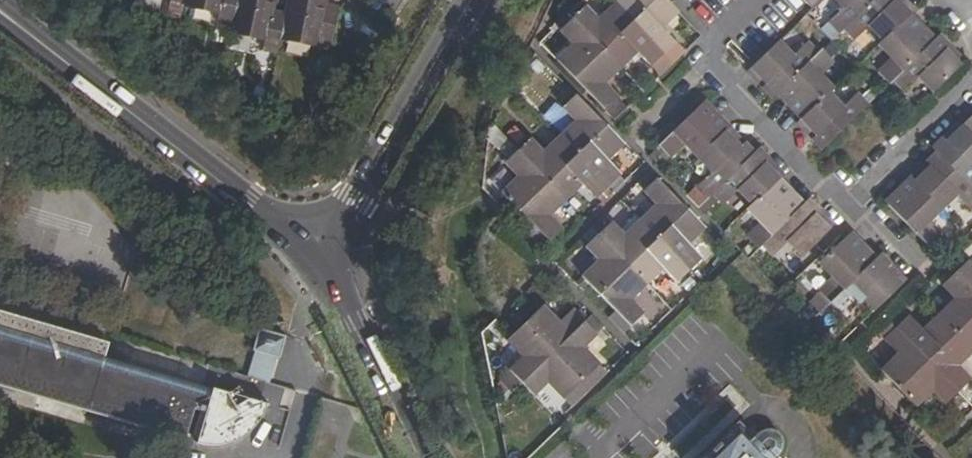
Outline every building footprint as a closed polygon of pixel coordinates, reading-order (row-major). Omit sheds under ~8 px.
[(171,3),(182,5),(181,9),(220,16),(219,24),(231,26),(230,34),(265,41),(264,50),(277,52),(279,40),(316,48),(317,42),(328,44),(335,9),(324,6),(325,0),(287,0),(284,16),(271,13),(273,0),(172,0),(171,3)] [(648,65),(661,52),(673,40),(659,26),(676,10),(666,0),(620,0),(617,3),(599,21),(585,7),(573,19),(561,31),(574,45),(557,61),(573,77),(604,108),(616,95),(604,81),(618,67),(634,51),(648,65)] [(812,9),(821,0),(804,0),(812,9)] [(845,7),(831,21),(842,31),(845,28),(855,38),(869,24),(884,39),(880,44),(895,59),(881,73),(891,83),(895,79),(905,89),(920,76),(933,90),(963,62),(939,38),(932,44),(907,18),(914,11),(903,0),(838,0),(845,7)] [(551,55),(565,42),(554,30),(540,44),(551,55)] [(867,105),(857,95),(843,109),(829,93),(832,90),(818,74),(830,62),(820,50),(817,54),(807,43),(799,52),(784,36),(749,69),(748,70),(772,96),(776,93),(802,119),(797,123),(823,149),(867,105)] [(550,213),(564,200),(581,183),(595,196),(608,184),(619,173),(606,158),(621,143),(604,125),(576,96),(564,107),(577,120),(561,136),(543,153),(530,140),(517,152),(506,162),(519,176),(502,193),(518,209),(549,240),(563,226),(550,213)] [(747,207),(760,222),(748,235),(757,245),(760,242),(770,251),(784,239),(798,253),(827,226),(805,201),(802,204),(777,178),(780,174),(755,148),(752,152),(728,127),(703,101),(659,144),(669,154),(682,142),(697,157),(711,171),(698,184),(708,193),(712,189),(722,199),(735,188),(750,204),(747,207)] [(959,127),(955,124),(929,149),(933,153),(906,179),(883,201),(925,244),(934,234),(921,220),(934,207),(950,192),(963,205),(971,195),(971,193),(970,191),(971,189),(971,172),(967,167),(971,163),(971,116),(959,127)] [(631,297),(645,283),(662,267),(675,280),(689,268),(701,256),(687,242),(702,226),(685,209),(657,179),(644,191),(657,205),(643,219),(625,236),(611,223),(599,235),(587,246),(600,261),(583,277),(598,293),(629,325),(643,311),(631,297)] [(832,296),(842,306),(854,294),(869,307),(899,279),(876,255),(871,260),(846,235),(814,264),(828,277),(816,290),(826,301),(832,296)] [(971,349),(971,267),(967,263),(956,274),(944,285),(957,297),(939,314),(922,331),(909,318),(897,329),(887,339),(899,353),(881,370),(897,387),(915,404),(933,387),(946,401),(956,391),(968,380),(955,366),(971,349)] [(0,303),(0,383),(183,441),(194,406),(202,411),(193,442),(207,442),(222,442),(235,439),(245,435),(254,427),(262,416),(268,401),(251,395),(237,400),(231,388),(105,348),(108,336),(0,303)] [(547,380),(564,398),(581,382),(599,365),(581,347),(595,333),(583,321),(572,310),(559,324),(542,306),(525,323),(508,339),(524,356),(510,370),(521,381),(534,393),(547,380)] [(247,326),(239,349),(269,358),(276,335),(247,326)] [(863,349),(877,366),(892,353),(878,336),(863,349)] [(545,385),(534,394),(552,415),(563,406),(545,385)] [(751,442),(738,428),(705,457),(767,457),(751,442)] [(767,457),(776,457),(782,451),(783,447),(782,439),(778,433),(771,430),(765,430),(751,442),(767,457)]
